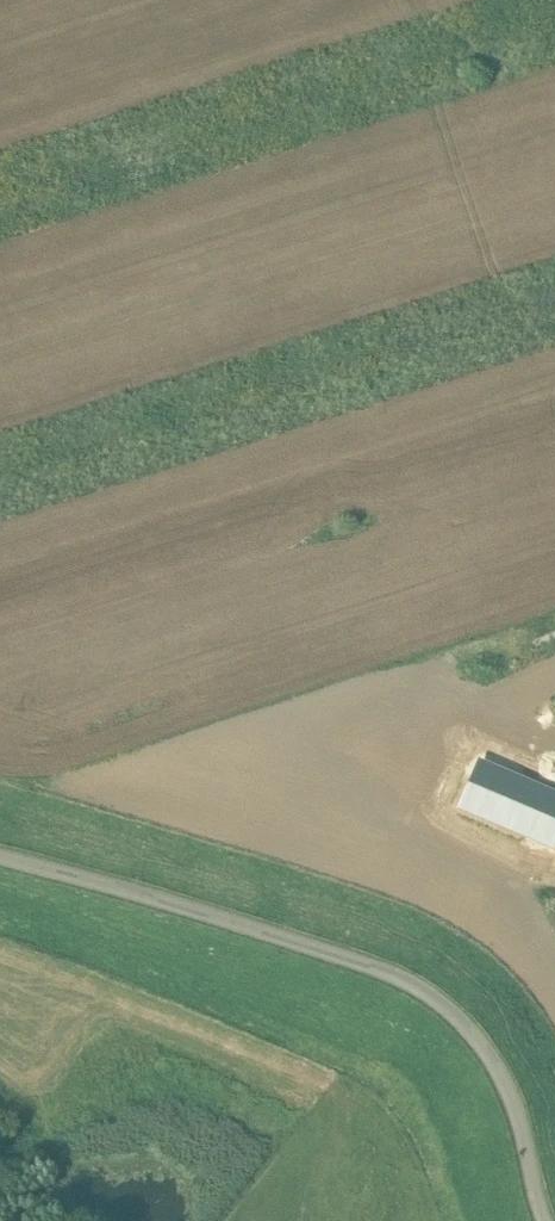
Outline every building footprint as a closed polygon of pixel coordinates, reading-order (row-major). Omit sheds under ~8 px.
[(521,776),(513,796),(470,778),(457,810),(527,838),(534,820),(554,828),(554,789),(521,776)]
